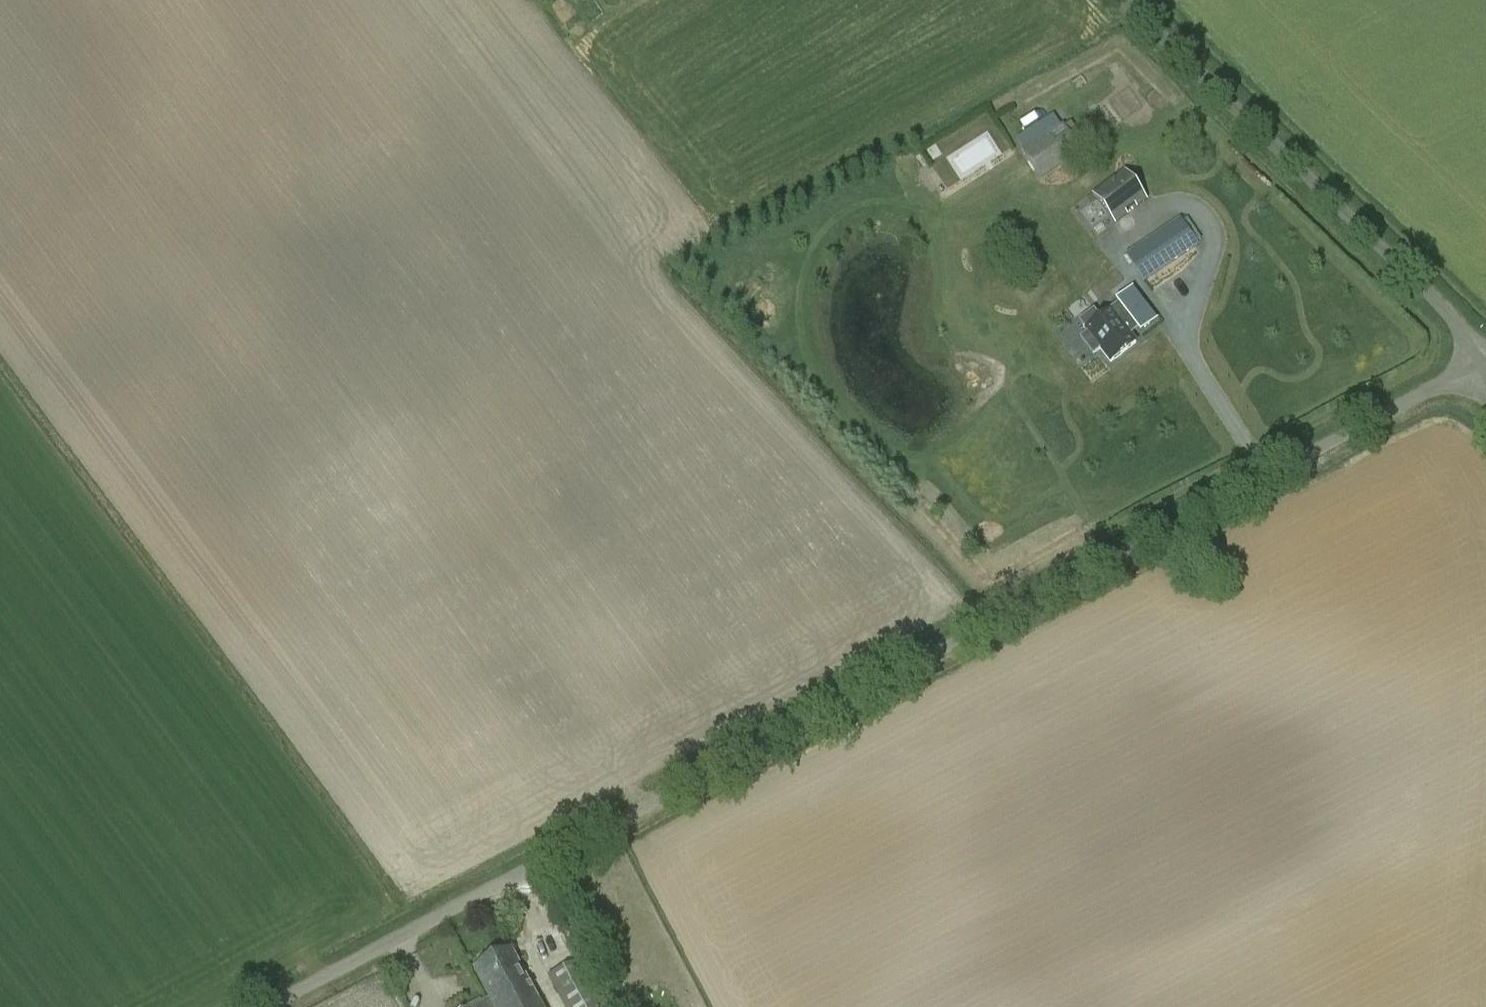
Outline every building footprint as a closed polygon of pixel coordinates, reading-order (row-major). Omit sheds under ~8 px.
[(1041,180),(1082,154),(1064,126),(1058,130),(1024,152),(1041,180)] [(1115,226),(1148,201),(1126,171),(1093,195),(1115,226)] [(1144,282),(1198,246),(1181,219),(1126,255),(1144,282)] [(1111,364),(1136,344),(1112,312),(1086,331),(1111,364)] [(1206,596),(1217,585),(1210,577),(1198,588),(1206,596)] [(511,951),(475,970),(491,1000),(490,1000),(493,1006),(541,1006),(511,951)] [(564,1006),(603,1006),(588,977),(591,976),(582,959),(548,976),(564,1006)]
